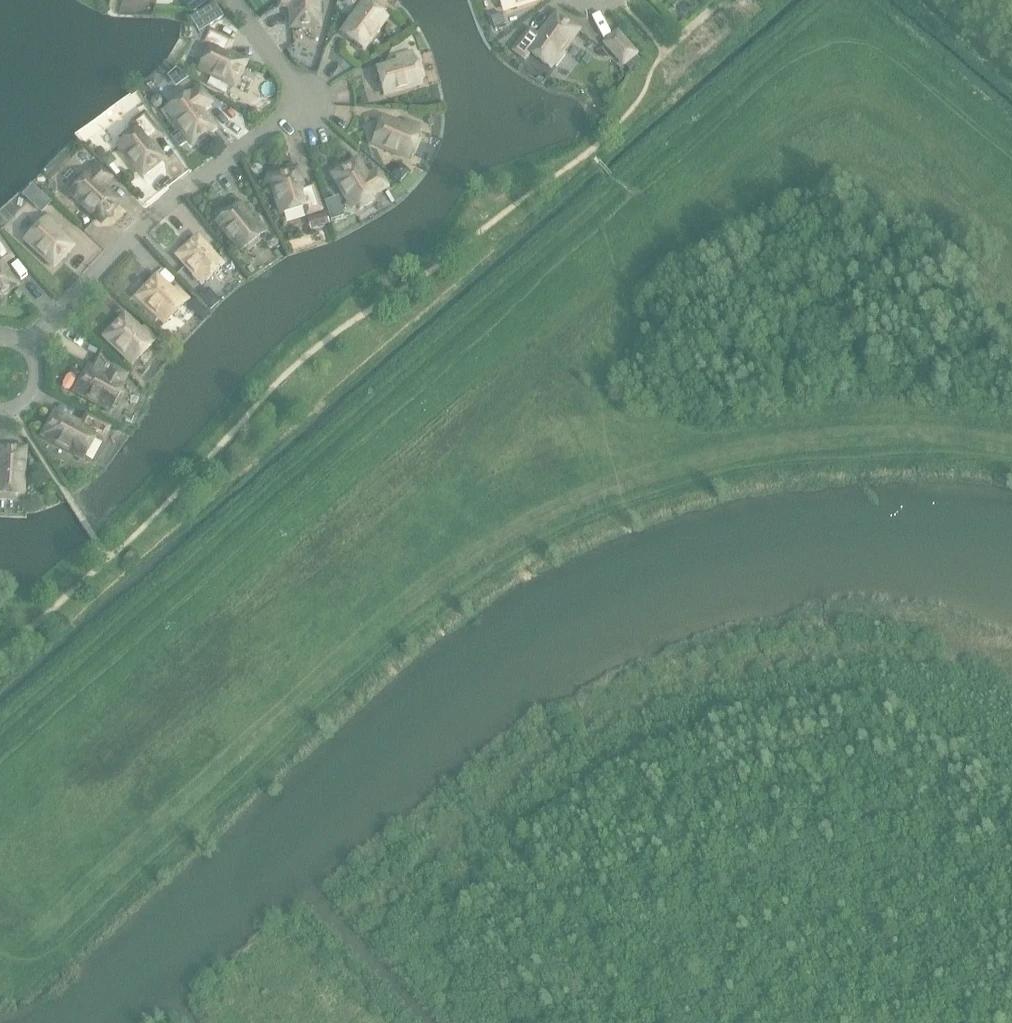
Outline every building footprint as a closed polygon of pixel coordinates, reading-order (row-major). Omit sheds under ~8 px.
[(183,2),(191,13),(209,0),(186,0),(183,2)] [(279,7),(291,6),(292,27),(318,26),(317,0),(279,0),(279,7)] [(505,10),(537,0),(501,0),(505,10)] [(364,2),(342,33),(363,49),(385,18),(381,15),(383,11),(371,2),(368,6),(364,2)] [(214,3),(203,11),(212,25),(223,17),(214,3)] [(562,52),(578,31),(557,15),(539,38),(530,31),(515,52),(526,60),(531,53),(550,68),(553,64),(556,67),(566,55),(562,52)] [(502,16),(491,20),(494,31),(505,27),(502,16)] [(200,67),(199,69),(200,70),(213,76),(209,84),(227,93),(231,85),(233,86),(245,63),(226,53),(231,43),(208,31),(202,44),(210,48),(200,67)] [(636,54),(618,33),(606,44),(624,64),(636,54)] [(377,69),(384,94),(420,84),(419,79),(423,78),(419,63),(415,64),(411,52),(396,56),(398,63),(377,69)] [(171,106),(167,110),(181,130),(171,137),(178,148),(189,141),(191,144),(200,138),(213,129),(200,111),(200,110),(210,103),(200,89),(200,88),(189,95),(188,94),(184,98),(181,94),(169,103),(171,106)] [(152,99),(151,103),(154,107),(159,108),(162,106),(163,101),(161,97),(156,96),(152,99)] [(142,175),(163,159),(150,142),(159,135),(143,115),(132,124),(135,127),(132,129),(120,138),(123,142),(118,145),(142,175)] [(416,139),(421,127),(406,121),(403,127),(383,119),(373,143),(408,158),(410,153),(414,154),(420,140),(416,139)] [(109,152),(101,160),(107,167),(113,162),(113,156),(109,152)] [(360,209),(373,201),(371,198),(376,195),(375,194),(386,187),(377,171),(366,178),(356,162),(334,175),(353,208),(358,205),(360,209)] [(401,164),(393,173),(402,180),(409,172),(401,164)] [(84,178),(81,175),(71,186),(74,189),(70,193),(101,222),(119,203),(103,187),(111,178),(98,165),(89,175),(88,174),(84,178)] [(270,177),(281,214),(305,207),(307,215),(321,211),(313,186),(302,189),(295,170),(270,177)] [(32,184),(24,192),(31,198),(32,199),(40,191),(39,190),(32,184)] [(251,222),(237,205),(217,221),(241,251),(245,248),(248,251),(260,241),(257,238),(267,230),(257,218),(251,222)] [(50,214),(25,240),(53,266),(71,247),(56,233),(62,226),(50,214)] [(327,214),(309,220),(312,231),(330,225),(327,214)] [(267,239),(266,244),(269,248),(274,249),(278,247),(279,242),(276,238),(272,237),(267,239)] [(197,238),(177,256),(203,284),(222,266),(197,238)] [(15,285),(2,265),(12,258),(0,241),(0,296),(15,285)] [(172,293),(156,278),(138,297),(165,323),(188,299),(177,288),(172,293)] [(209,289),(200,297),(204,301),(210,309),(212,310),(220,302),(219,301),(212,293),(209,289)] [(195,300),(188,307),(193,312),(200,319),(202,321),(209,314),(207,312),(200,305),(195,300)] [(140,333),(124,318),(106,337),(133,363),(156,339),(145,328),(140,333)] [(88,368),(76,392),(110,410),(112,405),(116,407),(123,393),(119,391),(122,386),(121,386),(127,374),(111,366),(107,364),(101,354),(92,370),(88,368)] [(55,413),(43,436),(83,458),(95,437),(102,441),(109,428),(86,416),(81,427),(55,413)] [(1,499),(1,498),(16,499),(16,495),(21,495),(24,449),(0,448),(0,499),(1,499)]
